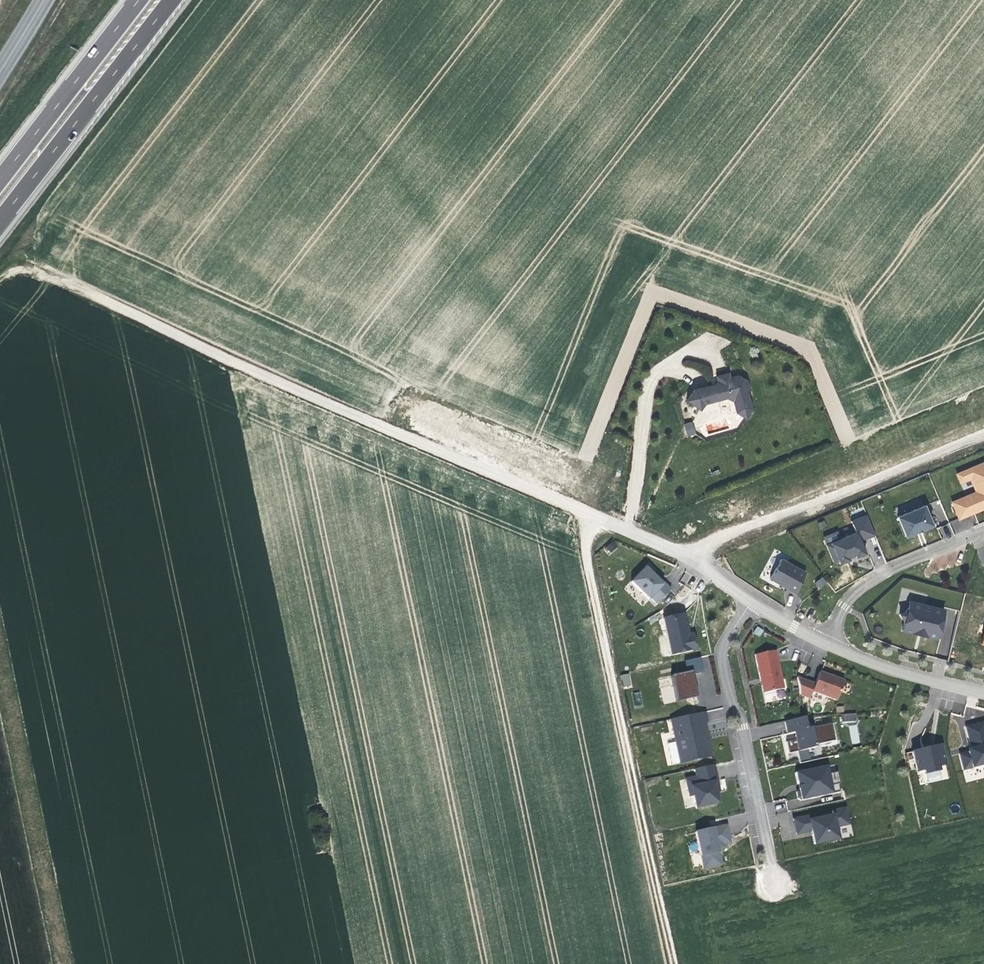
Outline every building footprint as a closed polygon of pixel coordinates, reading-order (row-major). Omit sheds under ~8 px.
[(695,388),(689,400),(703,408),(707,401),(728,393),(735,396),(739,408),(750,412),(754,401),(748,385),(750,381),(746,373),(738,369),(729,373),(728,368),(716,373),(718,377),(716,380),(695,388)] [(696,422),(689,426),(693,434),(700,431),(696,422)] [(983,483),(983,463),(958,475),(960,480),(953,482),(943,487),(957,521),(983,509),(983,500),(980,501),(974,487),(983,483)] [(923,506),(896,517),(904,537),(931,526),(923,506)] [(856,534),(827,544),(834,567),(868,556),(863,540),(875,536),(868,514),(852,520),(856,534)] [(613,541),(603,548),(608,555),(618,548),(613,541)] [(769,580),(794,594),(805,574),(780,560),(769,580)] [(663,584),(653,575),(646,567),(631,583),(648,600),(651,599),(657,604),(671,589),(665,583),(663,584)] [(655,573),(653,575),(663,584),(665,583),(655,573)] [(823,577),(815,582),(819,589),(828,583),(823,577)] [(924,637),(936,640),(943,611),(909,602),(907,611),(899,615),(904,623),(901,631),(914,635),(915,629),(925,631),(924,637)] [(698,651),(696,639),(690,640),(689,634),(685,614),(664,618),(673,656),(698,651)] [(776,651),(755,655),(763,693),(784,689),(776,651)] [(703,672),(700,658),(684,661),(687,673),(671,676),(677,702),(697,697),(692,674),(703,672)] [(819,672),(812,692),(837,700),(844,682),(819,672)] [(629,673),(621,675),(623,688),(632,686),(629,673)] [(640,691),(633,692),(634,705),(642,704),(640,691)] [(706,721),(705,712),(671,719),(680,763),(711,755),(708,741),(705,738),(704,734),(706,734),(704,722),(706,721)] [(841,714),(841,723),(856,722),(856,713),(841,714)] [(837,740),(832,722),(810,727),(807,715),(784,720),(787,733),(795,731),(801,761),(810,759),(808,746),(837,740)] [(965,724),(971,746),(969,747),(970,751),(959,753),(964,771),(983,766),(983,719),(965,724)] [(852,744),(860,743),(857,725),(849,726),(852,744)] [(789,742),(790,752),(798,752),(797,741),(789,742)] [(945,765),(940,748),(912,753),(917,772),(924,770),(925,774),(938,771),(937,767),(945,765)] [(717,781),(714,765),(695,769),(696,777),(685,779),(687,788),(691,788),(693,796),(696,808),(718,803),(715,790),(714,782),(717,781)] [(828,773),(826,766),(795,773),(797,784),(800,784),(801,788),(798,789),(796,792),(797,798),(801,800),(832,793),(830,785),(828,773)] [(839,784),(836,772),(828,773),(830,785),(839,784)] [(809,816),(794,819),(796,834),(812,831),(814,844),(838,839),(837,827),(849,824),(845,807),(832,810),(833,814),(810,820),(809,816)] [(727,825),(695,831),(704,869),(721,865),(718,852),(722,851),(725,848),(724,843),(730,842),(727,825)]
